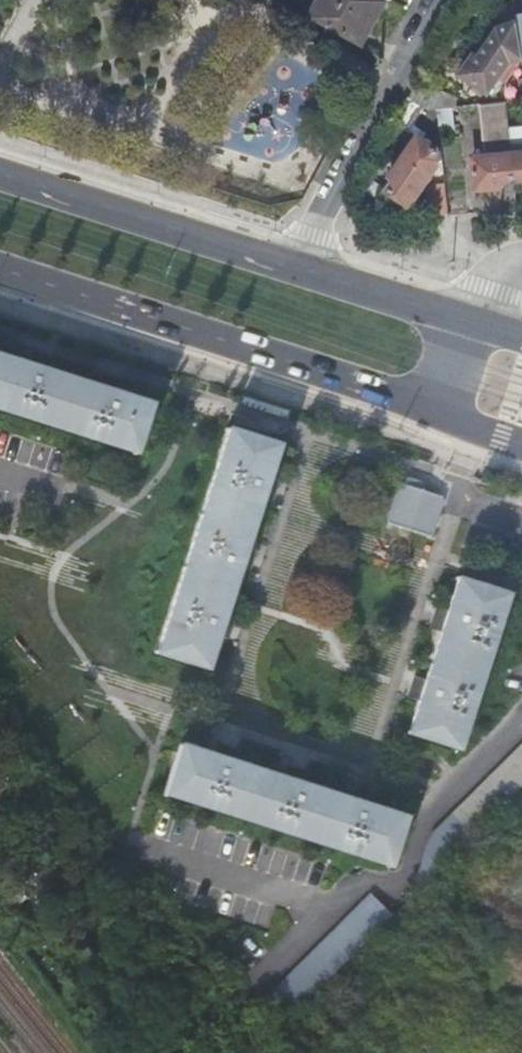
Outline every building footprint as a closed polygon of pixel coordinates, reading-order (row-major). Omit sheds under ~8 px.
[(364,47),(389,0),(323,0),(313,18),(364,47)] [(519,21),(500,28),(482,56),(477,52),(462,74),(489,93),(499,79),(504,82),(520,59),(521,59),(521,40),(520,28),(519,21)] [(419,80),(409,99),(429,111),(438,111),(452,109),(455,108),(456,98),(419,80)] [(502,181),(515,180),(510,128),(508,101),(482,105),(487,156),(474,157),(477,189),(502,187),(502,181)] [(410,205),(442,159),(440,132),(438,112),(428,113),(423,109),(409,131),(418,136),(392,175),(396,178),(389,189),(410,205)] [(452,109),(438,111),(438,112),(440,132),(454,131),(452,109)] [(515,180),(521,179),(521,127),(510,128),(515,180)] [(449,217),(447,184),(426,186),(429,218),(449,217)] [(131,451),(131,452),(134,453),(150,402),(148,401),(147,403),(118,394),(123,381),(109,377),(109,379),(105,380),(100,379),(98,387),(50,372),(53,359),(41,355),(40,356),(36,358),(31,357),(29,365),(0,356),(0,409),(131,451)] [(155,650),(154,653),(205,669),(206,666),(205,666),(215,636),(228,639),(232,627),(230,626),(230,621),(231,617),(222,615),(227,600),(235,602),(246,569),(250,571),(257,550),(244,546),(260,497),(272,501),(277,488),(275,488),(274,482),(275,479),(267,476),(272,460),(280,463),(285,448),(277,445),(278,443),(227,427),(226,430),(228,431),(157,651),(155,650)] [(406,476),(403,483),(417,487),(419,481),(406,476)] [(417,487),(403,483),(401,482),(400,484),(401,485),(390,521),(388,520),(388,522),(429,536),(430,533),(429,533),(441,497),(442,495),(422,488),(424,482),(419,481),(417,487)] [(407,729),(406,733),(457,749),(458,746),(457,746),(506,594),(508,595),(508,592),(457,576),(456,580),(450,578),(445,594),(452,596),(447,612),(435,608),(431,619),(433,620),(434,626),(432,630),(440,632),(438,639),(431,637),(423,661),(431,663),(424,681),(412,677),(408,689),(409,690),(411,694),(409,698),(418,701),(409,730),(407,729)] [(180,744),(164,795),(166,796),(167,794),(386,864),(385,865),(388,866),(405,814),(403,813),(402,815),(373,806),(376,795),(364,791),(363,793),(358,794),(355,793),(352,800),(336,795),(339,788),(306,778),(307,774),(286,767),(282,778),(234,763),(238,751),(224,748),(224,749),(219,750),(216,749),(213,756),(198,751),(200,745),(184,739),(182,745),(180,744)] [(521,785),(521,742),(452,812),(474,833),(521,785)] [(298,1028),(401,920),(370,891),(267,999),(298,1028)]
